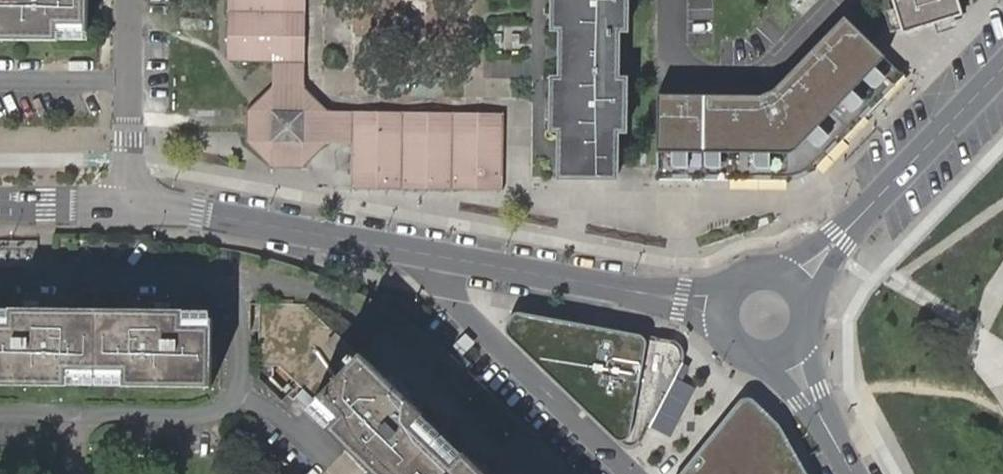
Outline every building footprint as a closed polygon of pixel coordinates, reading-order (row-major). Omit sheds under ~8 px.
[(88,40),(88,0),(0,0),(0,39),(88,40)] [(229,55),(241,55),(241,33),(235,32),(235,0),(230,0),(229,55)] [(274,56),(292,57),(293,31),(288,0),(235,0),(235,32),(241,33),(241,55),(274,56)] [(292,57),(303,57),(303,0),(288,0),(293,31),(292,57)] [(554,176),(616,178),(617,129),(627,130),(627,72),(616,72),(618,27),(628,28),(629,0),(548,0),(548,25),(557,25),(556,69),(547,69),(546,126),(555,129),(554,176)] [(902,36),(962,16),(957,0),(890,0),(902,36)] [(654,94),(653,179),(784,181),(794,179),(804,176),(813,171),(819,167),(904,77),(842,19),(772,93),(757,95),(654,94)] [(274,82),(302,83),(303,57),(292,57),(274,56),(274,82)] [(331,136),(332,109),(302,83),(274,82),(249,103),(250,119),(251,134),(275,161),(305,161),(331,136)] [(355,120),(355,109),(332,109),(331,136),(355,136),(355,120)] [(481,120),(505,120),(505,111),(467,110),(355,109),(355,120),(382,120),(382,128),(481,128),(481,120)] [(504,169),(505,140),(505,120),(481,120),(481,128),(382,128),(382,120),(355,120),(355,136),(354,169),(380,169),(380,177),(453,177),(480,177),(480,169),(504,169)] [(480,177),(453,177),(380,177),(380,169),(354,169),(354,182),(505,182),(504,169),(480,169),(480,177)] [(379,473),(576,473),(485,386),(396,315),(359,354),(307,304),(258,303),(258,367),(284,367),(288,374),(290,375),(296,381),(316,400),(309,407),(379,473)] [(69,382),(69,374),(125,374),(125,383),(212,384),(212,370),(213,309),(12,307),(12,315),(0,315),(0,381),(69,382)] [(506,334),(509,338),(625,449),(632,451),(637,448),(684,363),(685,355),(682,348),(676,343),(669,339),(520,313),(513,314),(508,319),(505,324),(505,329),(506,334)] [(798,459),(793,456),(739,424),(735,423),(730,425),(726,428),(681,473),(806,473),(798,459)]
